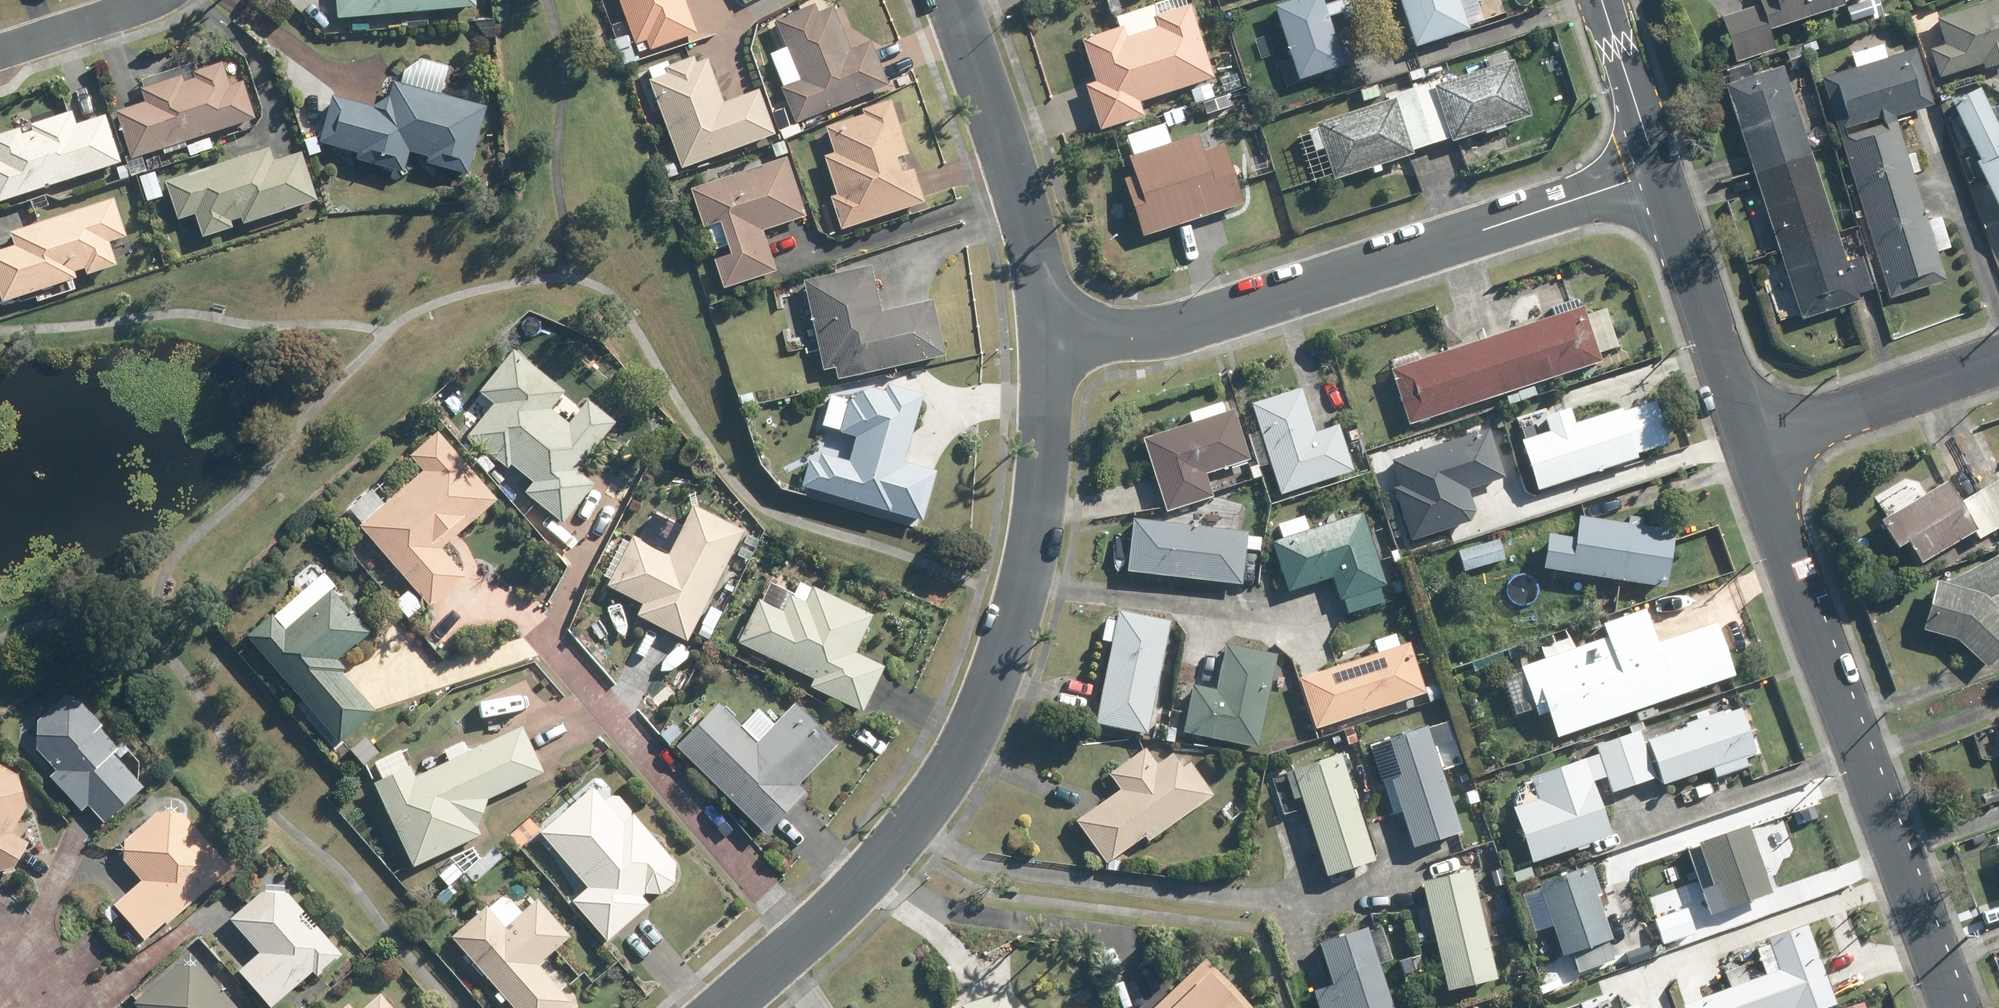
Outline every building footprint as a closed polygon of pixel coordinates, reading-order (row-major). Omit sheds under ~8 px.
[(338,17),(475,5),(475,0),(336,0),(338,17)] [(635,50),(646,45),(647,47),(695,29),(685,0),(617,0),(635,50)] [(1272,8),(1294,77),(1296,81),(1339,68),(1320,8),(1318,0),(1296,0),(1272,8)] [(1343,21),(1363,14),(1359,0),(1336,0),(1343,21)] [(1415,45),(1462,29),(1452,0),(1400,0),(1415,45)] [(1774,1),(1760,6),(1761,9),(1722,21),(1737,65),(1777,52),(1770,34),(1844,10),(1841,0),(1774,0),(1774,1)] [(1846,11),(1851,24),(1885,12),(1882,6),(1879,7),(1876,0),(1846,11)] [(1982,64),(1985,70),(1998,65),(1998,0),(1937,21),(1945,44),(1946,47),(1930,52),(1939,78),(1982,64)] [(811,2),(762,22),(772,46),(783,42),(797,77),(779,85),(794,119),(886,81),(868,37),(848,45),(831,3),(815,10),(811,2)] [(1119,32),(1082,44),(1096,87),(1087,90),(1101,133),(1143,120),(1139,106),(1214,82),(1190,8),(1159,19),(1155,8),(1116,20),(1119,32)] [(380,18),(363,20),(364,29),(380,28),(380,18)] [(626,36),(615,40),(618,49),(629,45),(626,36)] [(1812,45),(1802,49),(1806,57),(1815,53),(1812,45)] [(631,47),(619,52),(623,63),(635,59),(631,47)] [(1895,121),(1934,108),(1917,53),(1887,62),(1882,48),(1852,58),(1856,72),(1822,83),(1839,138),(1895,121)] [(1786,56),(1791,69),(1805,63),(1799,50),(1786,56)] [(667,69),(647,76),(644,78),(675,161),(666,164),(670,174),(682,170),(680,165),(770,131),(753,88),(718,101),(702,57),(690,62),(687,54),(664,63),(667,69)] [(1446,139),(1448,143),(1481,132),(1500,126),(1527,117),(1508,61),(1436,85),(1434,79),(1409,88),(1427,145),(1446,139)] [(251,81),(238,86),(230,62),(204,70),(200,72),(202,78),(187,83),(185,77),(159,86),(149,89),(154,103),(125,112),(140,158),(263,118),(251,81)] [(1783,71),(1727,89),(1754,174),(1810,155),(1783,71)] [(1421,72),(1409,76),(1412,84),(1424,80),(1421,72)] [(409,151),(427,155),(425,163),(467,175),(486,106),(393,79),(388,97),(374,106),(332,94),(318,142),(356,153),(354,158),(403,172),(409,151)] [(1211,86),(1190,93),(1194,107),(1214,101),(1211,86)] [(1320,150),(1331,182),(1367,170),(1376,166),(1409,156),(1408,151),(1427,145),(1409,88),(1384,95),(1386,101),(1312,126),(1320,150)] [(1976,167),(1998,213),(1998,131),(1980,92),(1951,107),(1981,165),(1976,167)] [(820,151),(833,191),(827,194),(837,226),(919,200),(909,166),(898,170),(893,153),(904,149),(888,96),(858,105),(859,112),(823,123),(831,148),(820,151)] [(1229,98),(1214,103),(1217,113),(1233,108),(1229,98)] [(311,104),(297,108),(304,129),(302,129),(305,139),(320,135),(311,104)] [(0,137),(0,139),(7,161),(0,164),(0,190),(4,202),(131,161),(116,115),(85,125),(81,112),(40,124),(42,129),(30,134),(28,128),(0,137)] [(1914,177),(1921,175),(1915,157),(1908,159),(1895,121),(1839,138),(1864,218),(1921,201),(1914,177)] [(787,123),(778,126),(783,137),(791,134),(787,123)] [(778,135),(766,140),(770,152),(783,147),(778,135)] [(214,138),(198,143),(202,154),(218,150),(214,138)] [(1135,179),(1125,182),(1143,241),(1244,207),(1224,148),(1202,155),(1197,139),(1129,160),(1135,179)] [(250,226),(324,202),(309,155),(280,164),(276,151),(173,184),(186,222),(203,217),(210,239),(239,229),(237,223),(248,220),(250,226)] [(780,154),(684,187),(697,225),(702,223),(710,248),(723,243),(726,251),(711,257),(720,286),(772,268),(758,227),(800,213),(780,154)] [(1810,155),(1754,174),(1779,251),(1835,233),(1810,155)] [(166,197),(158,171),(143,176),(151,202),(166,197)] [(70,184),(60,187),(64,202),(74,199),(70,184)] [(21,247),(0,254),(0,276),(8,301),(82,278),(80,272),(90,269),(92,275),(123,266),(115,242),(132,237),(120,200),(17,233),(21,247)] [(1947,284),(1938,256),(1950,252),(1941,221),(1928,225),(1921,201),(1864,218),(1890,302),(1947,284)] [(1779,251),(1802,323),(1859,305),(1857,297),(1873,293),(1863,261),(1846,265),(1835,233),(1779,251)] [(871,268),(804,281),(822,369),(836,366),(838,378),(944,356),(933,299),(879,310),(871,268)] [(1553,315),(1488,336),(1506,393),(1602,361),(1584,304),(1579,307),(1577,298),(1550,308),(1553,315)] [(1415,349),(1387,358),(1409,424),(1506,393),(1488,336),(1418,359),(1415,349)] [(475,432),(515,464),(518,460),(541,478),(532,489),(571,519),(601,480),(583,467),(622,418),(595,397),(576,421),(558,406),(572,388),(519,346),(486,387),(502,399),(475,432)] [(746,383),(752,395),(763,390),(758,378),(746,383)] [(817,453),(814,462),(807,460),(800,485),(919,518),(933,470),(900,460),(919,393),(884,383),(882,390),(867,386),(850,395),(849,399),(845,397),(845,400),(826,395),(819,422),(853,431),(845,461),(817,453)] [(1297,388),(1250,404),(1279,491),(1352,467),(1337,423),(1312,431),(1297,388)] [(1518,392),(1506,396),(1509,404),(1521,400),(1518,392)] [(1210,492),(1203,469),(1228,461),(1243,456),(1246,455),(1231,406),(1223,408),(1219,398),(1185,409),(1188,419),(1140,434),(1163,507),(1210,492)] [(1523,440),(1538,489),(1637,456),(1621,407),(1574,423),(1569,408),(1546,415),(1551,431),(1523,440)] [(371,519),(368,521),(438,602),(474,572),(449,544),(505,495),(446,427),(419,451),(432,466),(393,500),(371,519)] [(1412,539),(1471,520),(1476,511),(1469,489),(1506,477),(1490,428),(1393,460),(1401,485),(1395,488),(1412,539)] [(501,463),(490,450),(482,458),(492,470),(501,463)] [(1260,475),(1256,464),(1249,466),(1252,477),(1260,475)] [(1998,519),(1998,479),(1981,490),(1998,519)] [(1981,490),(1960,502),(1947,480),(1881,520),(1896,546),(1907,539),(1920,562),(1974,530),(1979,539),(1998,527),(1998,519),(1981,490)] [(639,602),(633,613),(681,638),(736,528),(689,503),(669,541),(664,552),(641,539),(629,533),(625,541),(602,582),(639,602)] [(1359,509),(1305,527),(1301,513),(1275,521),(1280,535),(1270,539),(1286,589),(1335,572),(1348,610),(1382,598),(1377,583),(1383,582),(1359,509)] [(1577,512),(1568,569),(1663,583),(1672,526),(1577,512)] [(1248,536),(1249,531),(1133,518),(1127,569),(1242,582),(1246,548),(1259,550),(1260,537),(1248,536)] [(1499,538),(1458,550),(1465,571),(1505,558),(1499,538)] [(1983,596),(1998,588),(1998,550),(1941,580),(1933,578),(1920,628),(1954,637),(1984,664),(1998,648),(1998,610),(1983,596)] [(1401,579),(1393,582),(1397,593),(1405,590),(1401,579)] [(278,610),(254,631),(346,738),(381,708),(339,659),(375,628),(338,585),(291,626),(278,610)] [(413,585),(399,597),(414,615),(428,603),(413,585)] [(737,642),(813,679),(810,685),(862,711),(884,667),(853,652),(871,616),(813,588),(806,602),(790,595),(782,611),(758,600),(737,642)] [(1110,642),(1093,723),(1145,734),(1169,621),(1117,610),(1114,622),(1103,620),(1099,640),(1110,642)] [(1646,619),(1517,664),(1519,668),(1500,675),(1508,697),(1527,690),(1535,713),(1545,708),(1554,734),(1731,672),(1712,620),(1653,640),(1646,619)] [(701,623),(694,636),(705,642),(712,630),(701,623)] [(1374,640),(1378,652),(1299,678),(1316,728),(1425,692),(1408,642),(1399,645),(1395,633),(1374,640)] [(1191,732),(1189,742),(1198,744),(1200,733),(1255,745),(1275,653),(1223,642),(1214,688),(1191,683),(1181,730),(1191,732)] [(46,717),(45,745),(64,767),(56,774),(87,807),(94,801),(111,819),(149,784),(118,750),(124,745),(106,725),(82,699),(66,698),(46,717)] [(716,701),(674,743),(760,829),(800,789),(793,782),(833,741),(792,700),(753,738),(716,701)] [(1716,777),(1747,766),(1745,756),(1757,753),(1741,707),(1723,713),(1722,710),(1709,715),(1707,708),(1696,712),(1698,719),(1685,723),(1687,726),(1648,740),(1648,741),(1643,743),(1639,731),(1618,738),(1633,784),(1655,777),(1650,761),(1655,760),(1663,784),(1713,768),(1716,777)] [(1652,708),(1637,713),(1640,721),(1655,716),(1652,708)] [(1658,716),(1646,721),(1649,729),(1662,724),(1658,716)] [(456,757),(422,773),(416,763),(381,780),(420,862),(488,830),(485,823),(494,795),(551,769),(528,722),(473,749),(456,757)] [(1154,723),(1151,739),(1163,741),(1166,726),(1154,723)] [(1378,738),(1380,746),(1371,748),(1377,768),(1387,764),(1412,844),(1459,829),(1425,723),(1378,738)] [(1353,727),(1343,730),(1348,744),(1358,741),(1353,727)] [(1539,799),(1514,807),(1532,861),(1611,835),(1593,780),(1607,775),(1612,791),(1633,784),(1618,738),(1615,730),(1593,737),(1599,753),(1531,776),(1539,799)] [(369,736),(353,751),(366,765),(382,750),(369,736)] [(1103,861),(1102,868),(1114,870),(1116,859),(1109,857),(1141,835),(1144,839),(1209,792),(1187,761),(1180,766),(1168,751),(1154,762),(1141,744),(1104,771),(1117,789),(1074,820),(1103,861)] [(1337,750),(1291,765),(1292,767),(1284,770),(1292,795),(1300,792),(1326,870),(1371,856),(1337,750)] [(7,869),(19,865),(35,840),(17,829),(32,805),(24,774),(1,761),(0,761),(0,864),(7,869)] [(599,786),(547,830),(595,886),(581,897),(615,936),(654,903),(646,894),(651,890),(667,891),(681,880),(682,859),(641,812),(629,822),(599,786)] [(1467,794),(1469,804),(1479,801),(1476,791),(1467,794)] [(152,877),(122,903),(152,936),(235,863),(187,809),(165,807),(132,837),(131,853),(152,877)] [(529,819),(510,835),(520,847),(539,831),(529,819)] [(1697,842),(1698,846),(1688,849),(1710,913),(1772,892),(1748,824),(1697,842)] [(458,860),(444,871),(453,882),(467,870),(458,860)] [(1587,862),(1535,881),(1537,887),(1543,903),(1550,925),(1555,939),(1560,952),(1568,949),(1576,969),(1611,957),(1604,937),(1609,935),(1594,893),(1598,891),(1587,862)] [(1471,868),(1422,880),(1449,989),(1497,978),(1471,868)] [(462,878),(454,885),(460,892),(468,885),(462,878)] [(267,949),(248,965),(279,1001),(319,967),(324,972),(348,951),(324,922),(318,927),(304,911),(309,907),(294,889),(270,887),(238,915),(267,949)] [(1662,890),(1646,895),(1650,909),(1667,903),(1662,890)] [(459,933),(526,1007),(565,1007),(577,997),(545,961),(578,933),(545,897),(513,926),(495,906),(493,904),(459,933)] [(124,914),(114,904),(106,912),(116,922),(124,914)] [(1686,908),(1655,919),(1664,944),(1695,933),(1686,908)] [(1755,945),(1764,972),(1747,978),(1742,963),(1724,970),(1729,985),(1681,1002),(1682,1005),(1673,1007),(1782,1007),(1790,1005),(1792,1007),(1810,1007),(1834,999),(1806,920),(1765,934),(1767,941),(1755,945)] [(1310,988),(1318,1007),(1390,1007),(1391,1007),(1373,954),(1382,951),(1376,933),(1366,936),(1362,924),(1318,940),(1332,981),(1310,988)] [(1201,957),(1147,1007),(1250,1007),(1201,957)] [(207,964),(183,962),(139,1000),(146,1007),(246,1007),(207,964)] [(1555,963),(1540,967),(1546,986),(1561,982),(1555,963)] [(389,990),(368,1007),(405,1007),(389,990)] [(960,1005),(961,1007),(1006,1007),(1000,992),(960,1005)] [(356,1000),(347,1007),(364,1007),(356,1000)]
